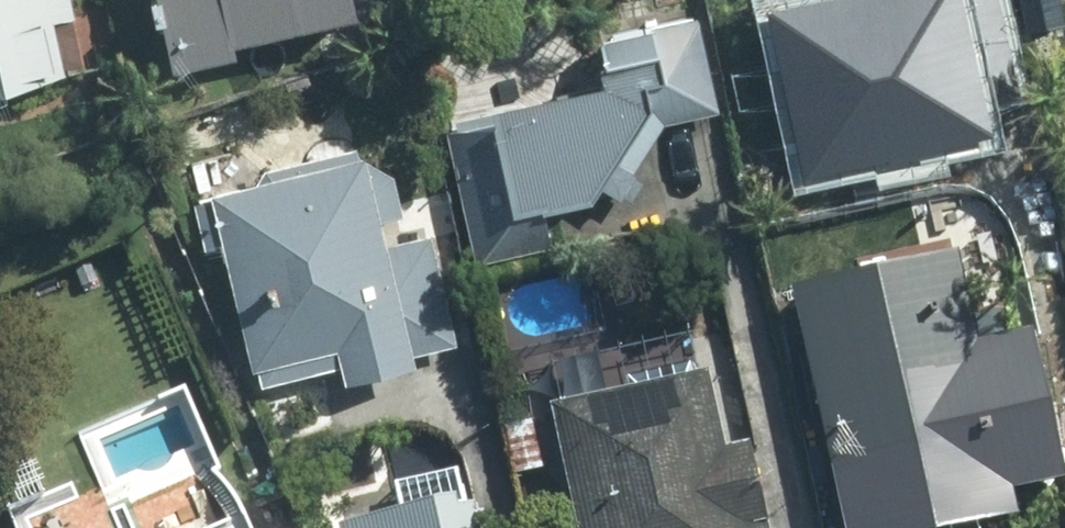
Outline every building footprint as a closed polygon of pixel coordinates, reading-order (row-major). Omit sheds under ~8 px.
[(63,64),(52,15),(77,9),(75,0),(0,0),(0,79),(63,64)] [(183,53),(240,42),(238,32),(369,3),(368,0),(171,0),(183,53)] [(455,117),(484,252),(556,236),(547,197),(601,185),(646,117),(719,101),(701,18),(607,37),(615,78),(502,102),(503,108),(455,117)] [(213,246),(233,240),(264,377),(350,357),(353,370),(419,355),(418,347),(458,338),(433,232),(390,242),(382,213),(403,209),(395,171),(366,154),(221,189),(222,194),(202,198),(213,246)] [(801,289),(853,527),(948,527),(1024,511),(1018,488),(1064,477),(1064,457),(1037,329),(985,341),(966,252),(801,289)] [(559,408),(586,527),(772,527),(753,444),(728,450),(711,374),(559,408)] [(536,409),(505,415),(517,471),(548,465),(536,409)] [(475,498),(345,526),(346,527),(482,527),(475,498)] [(252,516),(225,527),(257,527),(252,516)]
